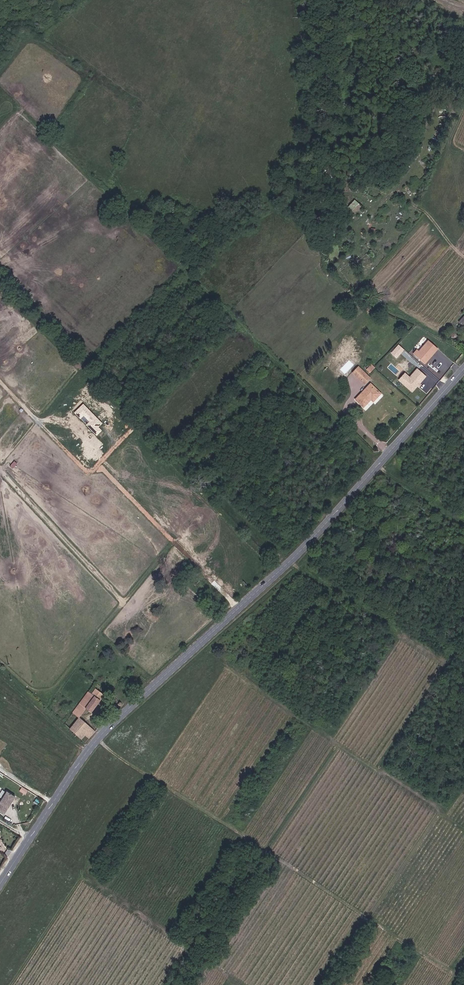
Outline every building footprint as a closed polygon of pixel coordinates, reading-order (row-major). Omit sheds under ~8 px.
[(454,327),(457,330),(462,324),(459,322),(454,327)] [(419,368),(424,363),(434,353),(425,345),(414,356),(412,354),(408,358),(419,368)] [(366,369),(370,373),(376,367),(372,363),(366,369)] [(419,368),(422,371),(428,366),(424,363),(419,368)] [(365,385),(372,378),(359,365),(352,372),(365,385)] [(411,376),(406,372),(399,381),(414,393),(427,376),(418,368),(411,376)] [(357,389),(362,384),(356,379),(351,383),(357,389)] [(352,406),(355,408),(370,393),(367,390),(352,406)] [(371,408),(379,401),(370,393),(355,408),(359,412),(366,404),(371,408)] [(97,436),(103,430),(99,427),(103,423),(84,403),(74,412),(81,419),(84,416),(89,421),(86,424),(97,436)] [(85,714),(90,718),(104,700),(92,692),(80,707),(86,712),(85,714)] [(78,722),(85,714),(86,712),(80,707),(72,717),(78,722)] [(85,743),(94,735),(78,722),(68,733),(78,743),(82,740),(85,743)] [(0,802),(0,815),(2,816),(14,799),(5,793),(0,802)]
